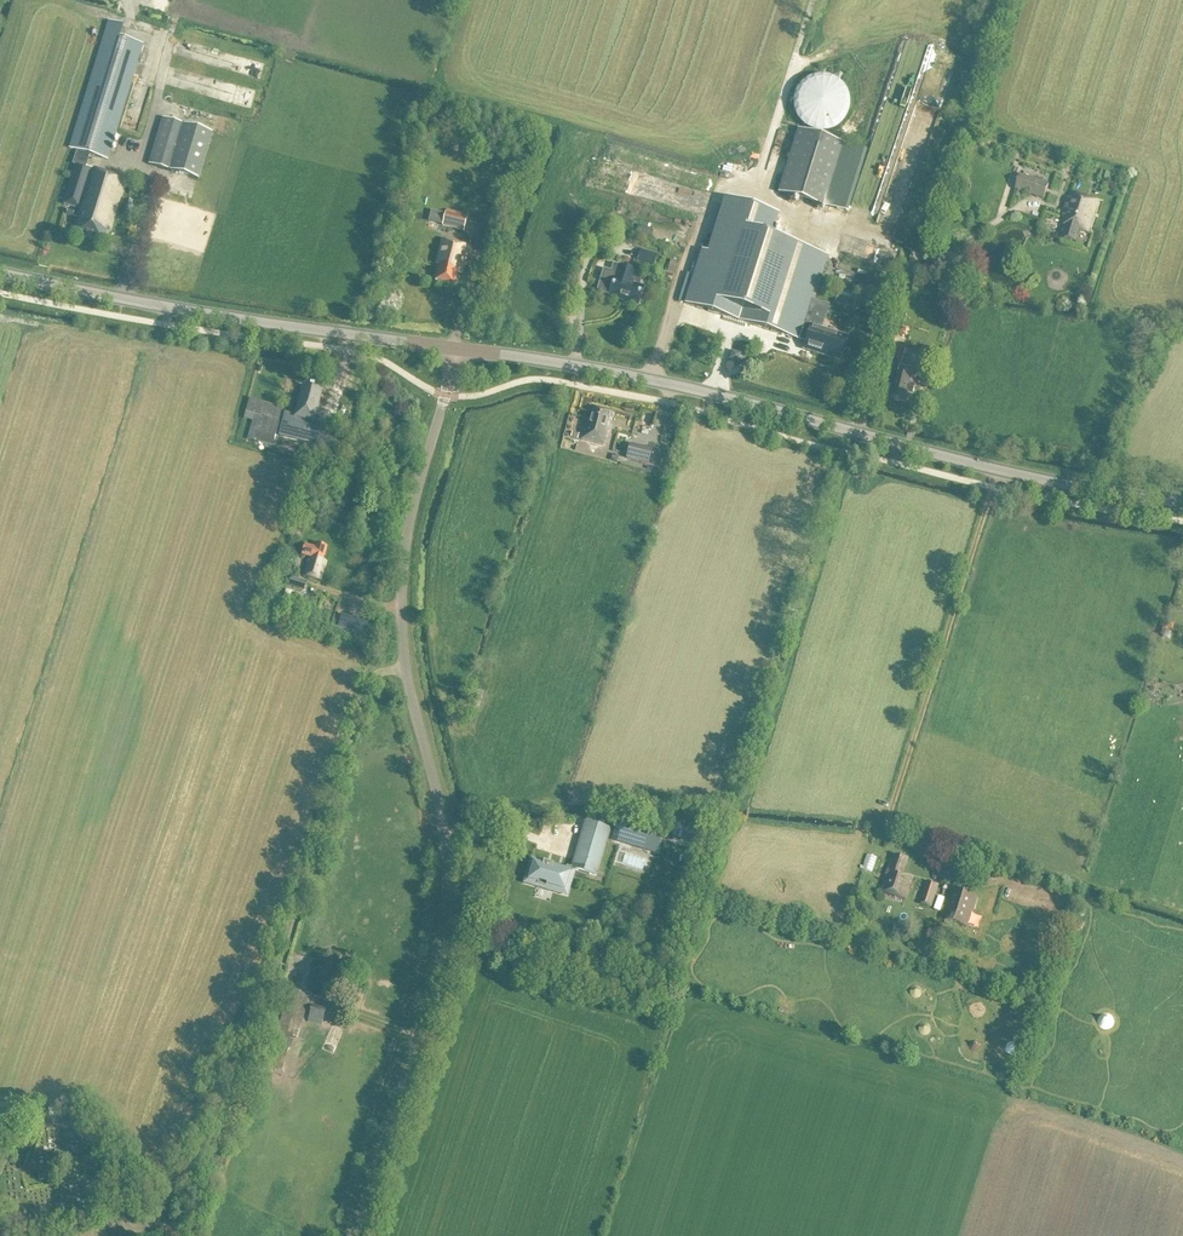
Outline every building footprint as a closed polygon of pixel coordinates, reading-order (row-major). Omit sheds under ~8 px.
[(107,161),(142,46),(123,40),(127,29),(109,24),(71,150),(77,152),(73,166),(76,167),(64,206),(80,211),(78,217),(81,217),(75,235),(103,244),(107,231),(111,232),(127,180),(87,168),(90,156),(107,161)] [(820,134),(826,133),(833,132),(837,129),(843,124),(846,118),(849,112),(849,105),(849,100),(848,96),(844,89),(840,85),(834,80),(827,78),(823,77),(817,77),(811,79),(805,82),(799,87),(795,93),(793,99),(792,107),(794,116),(798,123),(803,128),(808,131),(814,133),(820,134)] [(169,173),(184,126),(163,119),(148,166),(169,173)] [(198,182),(213,135),(184,126),(169,173),(198,182)] [(847,216),(867,153),(797,131),(778,194),(847,216)] [(1044,200),(1049,186),(1021,177),(1016,191),(1044,200)] [(1089,234),(1098,201),(1072,193),(1064,220),(1066,221),(1064,227),(1066,228),(1063,239),(1076,243),(1079,231),(1089,234)] [(822,357),(823,355),(839,360),(846,337),(821,330),(828,307),(814,302),(828,257),(772,239),(779,216),(724,199),(707,254),(701,252),(693,277),(684,306),(798,342),(798,341),(809,344),(810,343),(816,345),(813,354),(822,357)] [(128,218),(133,204),(123,201),(118,215),(128,218)] [(464,233),(468,219),(446,214),(443,228),(464,233)] [(462,275),(468,249),(442,243),(437,265),(440,266),(436,282),(454,287),(457,274),(462,275)] [(654,269),(658,257),(641,251),(637,264),(654,269)] [(675,263),(669,262),(665,276),(671,278),(675,263)] [(637,273),(613,266),(611,273),(603,271),(596,294),(622,301),(622,300),(638,305),(643,289),(633,286),(637,273)] [(684,306),(693,277),(687,276),(678,304),(684,306)] [(841,288),(837,302),(855,309),(860,295),(841,288)] [(920,360),(921,354),(905,350),(901,366),(915,369),(918,360),(920,360)] [(738,364),(741,356),(732,353),(729,361),(738,364)] [(921,379),(931,382),(937,363),(929,361),(928,366),(925,365),(921,379)] [(916,380),(919,372),(901,368),(899,375),(897,375),(893,391),(894,392),(892,399),(905,403),(908,393),(913,395),(915,387),(914,386),(915,380),(916,380)] [(314,426),(322,395),(302,390),(294,421),(314,426)] [(605,430),(609,414),(592,409),(587,425),(586,425),(581,441),(603,447),(607,431),(605,430)] [(648,466),(652,451),(630,446),(626,461),(648,466)] [(613,456),(611,462),(617,464),(619,458),(613,456)] [(665,458),(658,456),(655,465),(663,467),(665,458)] [(323,563),(327,549),(316,546),(315,550),(305,547),(302,557),(309,559),(304,577),(319,581),(325,564),(323,563)] [(291,579),(289,587),(304,591),(306,584),(291,579)] [(355,638),(360,623),(341,617),(336,631),(355,638)] [(1166,623),(1164,631),(1173,633),(1175,625),(1166,623)] [(475,689),(470,705),(481,709),(486,693),(475,689)] [(609,831),(586,824),(572,870),(576,872),(595,877),(609,831)] [(687,843),(690,831),(676,827),(672,838),(687,843)] [(903,876),(907,861),(896,857),(894,862),(892,861),(882,892),(906,900),(913,879),(903,876)] [(532,861),(525,884),(537,887),(538,884),(553,889),(552,892),(563,895),(566,884),(572,885),(576,872),(572,870),(567,868),(566,872),(553,868),(553,867),(543,864),(543,865),(532,861)] [(673,881),(683,883),(686,872),(676,869),(673,881)] [(931,908),(938,887),(927,884),(921,905),(931,908)] [(968,928),(977,899),(953,891),(943,920),(968,928)] [(949,948),(953,938),(930,931),(927,940),(949,948)] [(337,980),(339,974),(335,973),(336,969),(325,967),(322,979),(319,979),(314,998),(330,1002),(336,980),(337,980)] [(298,1040),(309,996),(282,989),(278,1006),(284,1007),(279,1027),(274,1026),(272,1033),(262,1068),(283,1074),(293,1038),(298,1040)] [(321,1026),(325,1011),(311,1007),(308,1023),(321,1026)]
